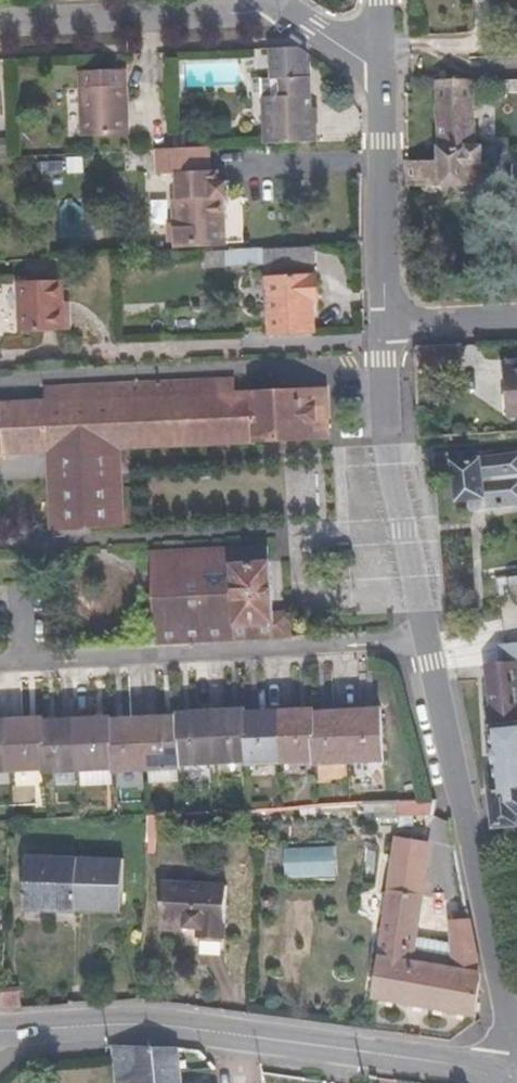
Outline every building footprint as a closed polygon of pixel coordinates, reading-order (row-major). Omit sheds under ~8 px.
[(266,144),(318,142),(317,124),(312,125),(312,108),(311,78),(309,78),(309,52),(302,47),(265,49),(266,79),(263,79),(264,97),(266,144)] [(81,88),(83,137),(130,136),(128,85),(127,86),(126,68),(81,70),(82,88),(81,88)] [(438,160),(406,161),(406,187),(491,186),(491,162),(485,162),(485,144),(477,144),(475,80),(437,80),(439,138),(438,160)] [(500,139),(500,158),(510,158),(511,187),(516,187),(516,139),(500,139)] [(210,146),(173,148),(158,148),(159,173),(179,172),(180,200),(175,200),(176,226),(171,226),(172,245),(226,243),(224,198),(230,198),(229,182),(219,182),(219,171),(211,172),(210,146)] [(269,279),(272,337),(316,335),(315,300),(319,300),(318,277),(316,277),(314,247),(267,249),(268,265),(269,279)] [(267,249),(203,252),(204,268),(268,265),(267,249)] [(65,330),(65,303),(64,281),(19,283),(21,332),(65,330)] [(234,380),(118,385),(121,447),(319,439),(317,406),(305,406),(304,390),(234,393),(234,380)] [(47,388),(47,402),(49,450),(50,479),(122,476),(121,447),(118,385),(47,388)] [(327,389),(304,390),(305,406),(317,406),(319,439),(329,438),(327,389)] [(47,402),(0,404),(0,452),(49,450),(47,402)] [(471,501),(471,502),(470,503),(470,506),(471,508),(473,509),(474,511),(475,511),(477,512),(478,512),(481,511),(483,510),(484,509),(485,508),(516,505),(516,453),(454,461),(459,501),(470,500),(471,501)] [(122,476),(50,479),(53,531),(124,528),(122,476)] [(270,562),(269,545),(151,551),(156,645),(291,638),(290,617),(274,617),(274,611),(272,561),(270,562)] [(497,578),(500,597),(511,595),(514,601),(516,603),(516,575),(497,578)] [(492,726),(499,787),(491,788),(495,827),(516,825),(516,651),(508,652),(509,664),(487,666),(494,726),(492,726)] [(47,769),(47,773),(115,769),(116,771),(182,768),(181,765),(249,761),(249,764),(317,760),(317,764),(384,760),(382,709),(314,713),(314,710),(246,714),(246,710),(179,714),(179,717),(113,720),(113,718),(44,721),(44,718),(0,720),(0,771),(47,769)] [(396,836),(392,864),(425,868),(427,842),(396,836)] [(286,877),(336,876),(335,846),(285,847),(286,877)] [(27,856),(24,909),(122,913),(124,860),(27,856)] [(470,922),(470,919),(452,920),(453,944),(454,958),(416,950),(418,937),(428,869),(425,868),(392,864),(389,889),(380,954),(374,997),(476,1015),(481,974),(470,922)] [(160,929),(183,930),(183,929),(198,930),(197,938),(225,940),(227,884),(163,881),(160,929)] [(454,958),(453,944),(418,937),(416,950),(454,958)] [(182,1064),(180,1048),(112,1046),(113,1058),(116,1082),(184,1082),(182,1064)]
